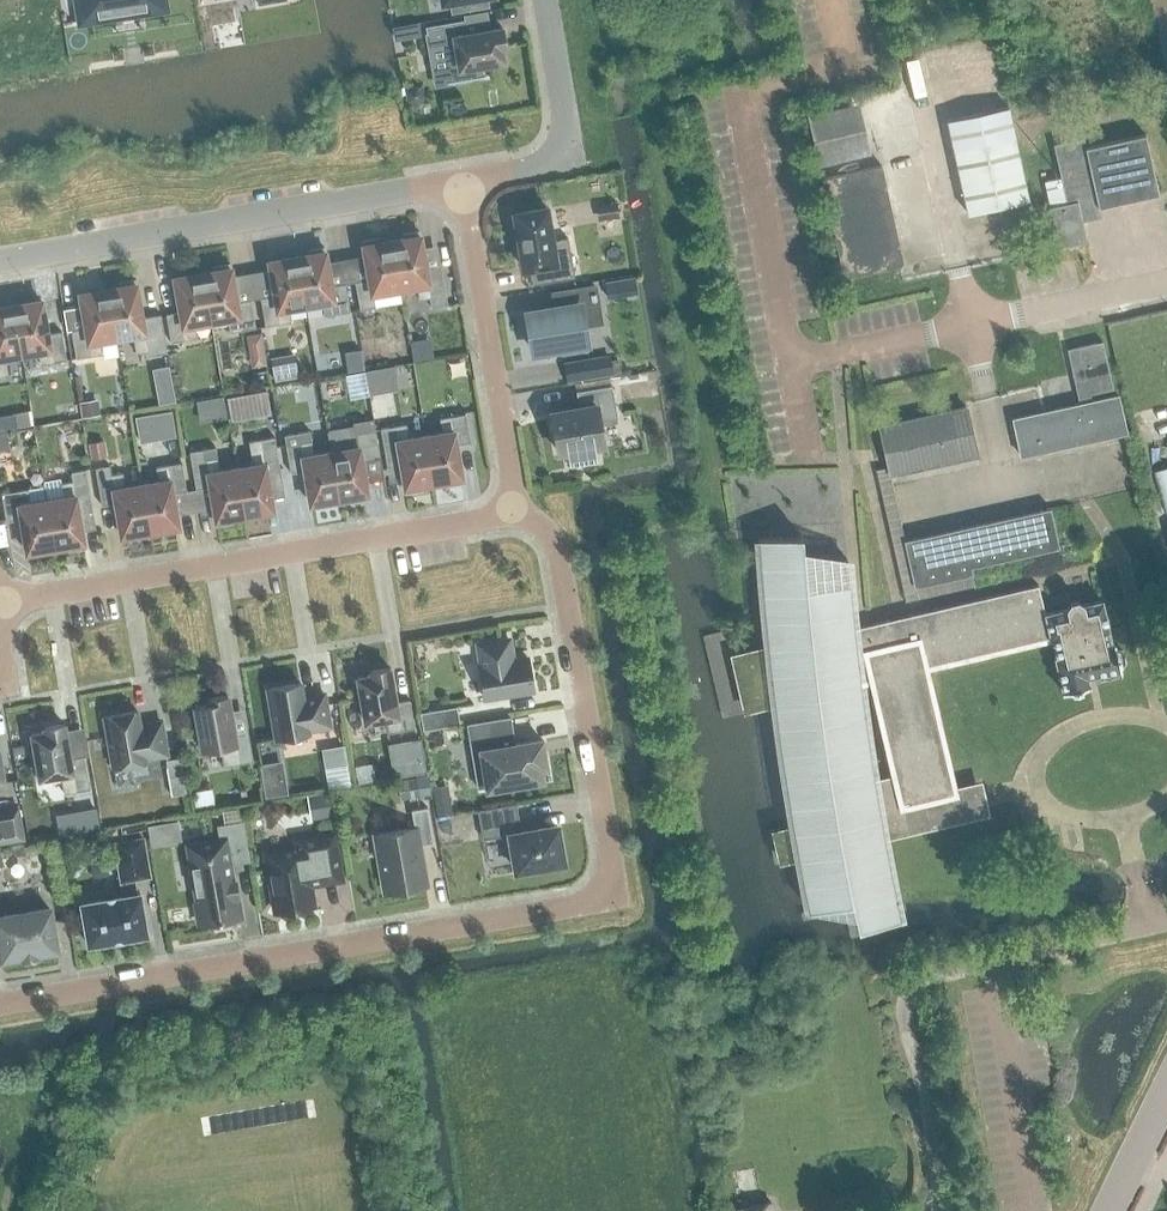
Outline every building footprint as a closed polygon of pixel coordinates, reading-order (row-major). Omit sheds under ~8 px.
[(81,20),(163,7),(162,0),(78,0),(81,20)] [(442,3),(449,1),(451,13),(489,7),(488,0),(442,0),(442,3)] [(502,28),(467,34),(465,20),(425,27),(428,42),(442,40),(449,82),(447,82),(447,84),(484,77),(484,76),(482,76),(480,66),(503,62),(501,49),(505,48),(502,28)] [(428,82),(420,79),(413,84),(415,93),(423,96),(430,90),(428,82)] [(821,179),(870,168),(856,104),(849,104),(806,114),(821,179)] [(947,120),(953,149),(967,214),(1028,200),(1010,119),(1008,107),(947,120)] [(1158,194),(1145,134),(1085,147),(1083,137),(1053,144),(1066,203),(1046,207),(1055,248),(1086,241),(1079,212),(1158,194)] [(821,179),(843,278),(903,265),(881,166),(870,168),(821,179)] [(602,205),(604,220),(619,218),(617,202),(602,205)] [(551,241),(546,208),(513,213),(517,235),(516,235),(518,247),(519,247),(522,268),(529,267),(532,284),(574,277),(567,238),(551,241)] [(403,239),(391,241),(400,289),(416,286),(419,300),(429,298),(431,307),(446,305),(446,306),(448,306),(440,265),(439,266),(439,267),(425,270),(419,232),(402,234),(403,239)] [(400,289),(391,241),(380,243),(379,238),(362,241),(369,279),(355,282),(359,310),(375,308),(373,293),(400,289)] [(308,255),(297,257),(305,305),(321,302),(324,316),(350,311),(345,283),(331,285),(324,248),(308,251),(308,255)] [(305,305),(297,257),(268,262),(274,295),(260,298),(265,326),(291,322),(288,308),(305,305)] [(214,272),(202,274),(211,321),(227,318),(229,332),(255,328),(250,299),(236,302),(230,264),(213,267),(214,272)] [(211,321),(202,274),(174,279),(179,312),(165,314),(170,342),(196,338),(194,324),(211,321)] [(119,288),(108,290),(116,337),(132,334),(136,353),(147,351),(148,356),(167,353),(161,315),(142,318),(135,280),(118,283),(119,288)] [(609,296),(623,293),(621,280),(606,282),(609,296)] [(526,315),(532,350),(559,346),(560,354),(588,350),(580,306),(597,303),(594,286),(551,293),(554,310),(526,315)] [(116,337),(108,290),(79,295),(85,328),(71,330),(76,358),(102,354),(99,340),(116,337)] [(21,353),(37,350),(40,365),(66,360),(61,332),(47,334),(41,301),(13,306),(21,353)] [(21,353),(13,306),(0,308),(0,376),(8,375),(4,356),(21,353)] [(249,352),(263,350),(260,332),(246,335),(249,352)] [(412,339),(416,359),(437,355),(433,335),(412,339)] [(1012,419),(1020,456),(1126,433),(1118,395),(1091,401),(1090,394),(1113,389),(1102,341),(1067,349),(1072,374),(1079,404),(1012,419)] [(591,378),(613,375),(610,355),(588,358),(591,378)] [(274,382),(297,378),(294,356),(270,360),(274,382)] [(154,381),(170,378),(168,366),(152,369),(154,381)] [(379,369),(365,371),(369,395),(383,392),(379,369)] [(80,416),(74,383),(60,386),(66,419),(80,416)] [(550,414),(557,451),(565,449),(568,466),(597,461),(594,444),(604,443),(600,425),(617,422),(611,385),(576,391),(579,409),(550,414)] [(81,418),(100,414),(97,399),(78,403),(81,418)] [(976,454),(965,407),(879,426),(888,465),(889,473),(976,454)] [(16,428),(30,426),(28,411),(14,414),(16,428)] [(156,440),(175,436),(171,411),(152,414),(156,440)] [(441,433),(425,436),(433,483),(461,478),(455,445),(469,443),(469,445),(471,444),(465,412),(464,412),(464,414),(439,419),(441,433)] [(353,426),(326,430),(330,452),(338,499),(351,497),(352,502),(367,499),(364,482),(361,461),(380,458),(375,430),(373,419),(352,422),(353,426)] [(433,483),(425,436),(408,438),(406,424),(380,429),(385,457),(399,455),(405,493),(421,490),(420,485),(433,483)] [(309,431),(283,436),(285,445),(290,473),(304,471),(310,504),(338,499),(330,452),(313,455),(311,441),(309,431)] [(257,464),(236,468),(244,515),(272,511),(266,477),(280,475),(274,437),(253,441),(257,464)] [(91,459),(107,457),(104,441),(88,443),(91,459)] [(244,515),(236,468),(224,470),(222,456),(210,458),(209,448),(189,452),(196,489),(210,487),(216,525),(232,523),(231,518),(244,515)] [(158,481),(141,484),(150,532),(178,527),(172,493),(186,491),(181,463),(155,467),(158,481)] [(150,532),(141,484),(125,487),(122,473),(111,475),(109,465),(95,468),(101,506),(115,503),(121,537),(150,532)] [(1166,512),(1166,467),(1154,471),(1166,513),(1166,512)] [(63,497),(47,500),(55,548),(67,546),(68,551),(84,548),(77,510),(92,507),(85,469),(70,472),(72,481),(61,483),(63,497)] [(889,473),(877,477),(905,601),(975,587),(972,574),(915,587),(905,541),(889,473)] [(2,492),(1,492),(6,523),(7,523),(7,522),(21,519),(26,553),(55,548),(47,500),(44,486),(28,489),(2,493),(2,492)] [(1049,508),(905,541),(915,587),(972,574),(970,567),(1058,547),(1049,508)] [(774,701),(778,733),(783,765),(788,798),(793,828),(775,833),(781,858),(798,855),(809,911),(851,902),(856,928),(899,919),(895,901),(882,835),(959,817),(923,666),(1051,636),(1056,657),(1054,657),(1062,692),(1089,686),(1087,677),(1120,670),(1119,665),(1121,665),(1124,660),(1121,650),(1116,647),(1115,648),(1114,643),(1111,644),(1101,600),(1081,605),(1081,604),(1076,601),(1069,602),(1066,608),(1066,609),(1044,614),(1037,585),(976,600),(895,619),(852,629),(846,558),(803,561),(801,535),(758,538),(760,571),(763,603),(768,648),(734,656),(746,708),(774,701)] [(479,666),(484,698),(533,690),(528,658),(512,660),(508,639),(478,644),(481,666),(479,666)] [(409,700),(395,702),(389,668),(369,671),(370,675),(357,678),(364,722),(386,718),(388,733),(414,728),(409,700)] [(275,739),(309,733),(308,730),(329,726),(323,693),(307,696),(308,699),(303,700),(300,683),(267,689),(275,739)] [(194,730),(197,746),(201,746),(202,750),(221,747),(224,766),(253,761),(248,733),(234,735),(227,696),(207,699),(208,704),(194,706),(198,729),(194,730)] [(420,713),(423,730),(459,723),(456,707),(420,713)] [(137,711),(104,717),(112,767),(113,767),(133,764),(145,761),(145,758),(166,755),(160,722),(144,724),(144,727),(140,728),(137,711)] [(486,787),(487,790),(542,780),(539,758),(544,757),(541,740),(515,744),(510,717),(467,725),(469,738),(478,737),(481,752),(472,754),(477,789),(486,787)] [(61,780),(63,794),(90,789),(85,761),(70,763),(64,724),(44,727),(45,732),(31,734),(40,783),(61,780)] [(421,741),(391,745),(396,775),(426,770),(421,741)] [(342,748),(323,752),(326,768),(345,765),(342,748)] [(168,777),(182,775),(179,758),(165,761),(168,777)] [(133,764),(113,767),(117,790),(136,786),(133,764)] [(400,800),(419,796),(416,778),(397,781),(400,800)] [(265,798),(288,794),(285,780),(262,784),(265,798)] [(310,820),(334,816),(331,792),(307,796),(310,820)] [(436,815),(452,813),(449,798),(434,801),(436,815)] [(482,839),(509,835),(515,870),(563,862),(556,826),(520,832),(515,804),(477,810),(482,839)] [(375,834),(385,892),(425,885),(418,845),(433,842),(427,807),(411,810),(414,827),(375,834)] [(22,838),(17,808),(0,811),(0,842),(22,838)] [(82,812),(85,830),(98,828),(95,810),(82,812)] [(188,846),(198,901),(196,901),(200,925),(239,918),(236,896),(238,896),(235,880),(233,881),(229,854),(246,851),(241,822),(218,826),(220,841),(188,846)] [(147,826),(150,846),(162,844),(158,824),(147,826)] [(265,853),(275,912),(313,906),(309,884),(341,879),(333,834),(296,840),(297,847),(265,853)] [(68,862),(81,857),(74,838),(61,843),(68,862)] [(149,876),(143,838),(114,843),(124,896),(80,904),(88,945),(147,934),(140,893),(135,893),(133,879),(149,876)] [(49,909),(0,917),(0,948),(2,958),(22,955),(22,957),(36,954),(36,952),(56,949),(49,909)] [(772,1199),(734,1206),(735,1210),(774,1210),(772,1199)]
